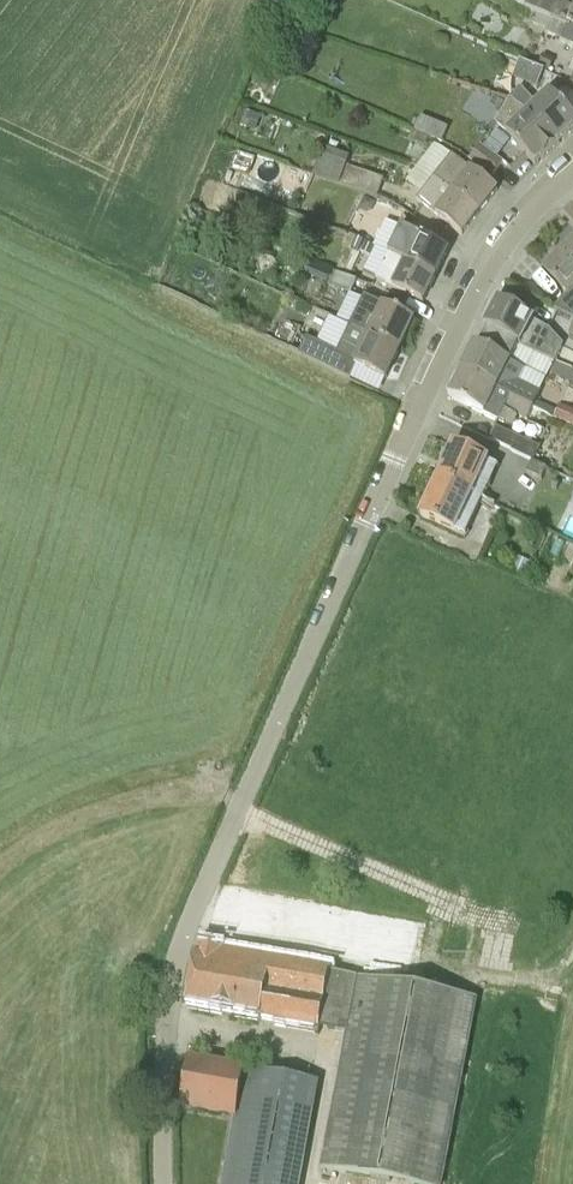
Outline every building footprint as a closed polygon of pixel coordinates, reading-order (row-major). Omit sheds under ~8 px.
[(558,0),(534,0),(529,10),(572,30),(572,7),(558,0)] [(529,10),(524,19),(549,30),(548,34),(572,46),(572,30),(529,10)] [(549,72),(554,60),(543,55),(538,68),(549,72)] [(537,89),(544,72),(519,62),(513,78),(537,89)] [(550,92),(537,104),(521,86),(512,99),(528,113),(558,146),(572,132),(572,117),(550,92)] [(536,166),(558,146),(528,113),(512,99),(510,98),(496,122),(536,166)] [(247,110),(240,127),(256,133),(262,116),(247,110)] [(415,130),(429,137),(442,143),(449,128),(421,115),(415,130)] [(425,147),(429,137),(415,130),(410,140),(425,147)] [(470,160),(493,177),(503,163),(481,146),(470,160)] [(230,169),(248,176),(255,159),(237,152),(230,169)] [(480,213),(498,190),(452,154),(434,178),(444,185),(480,213)] [(384,179),(320,155),(313,174),(340,184),(377,198),(384,179)] [(462,236),(480,213),(444,185),(434,178),(417,200),(462,236)] [(373,209),(376,201),(364,196),(359,209),(365,211),(373,209)] [(436,277),(449,251),(401,228),(389,254),(436,277)] [(565,250),(572,259),(572,242),(565,250)] [(371,257),(376,247),(366,243),(362,253),(371,257)] [(565,250),(545,269),(568,294),(553,308),(572,317),(572,259),(565,250)] [(423,303),(436,277),(389,254),(376,279),(423,303)] [(352,294),(358,280),(334,269),(328,284),(352,294)] [(370,336),(400,350),(414,321),(366,297),(359,310),(378,319),(370,335),(370,336)] [(489,329),(556,362),(572,371),(572,370),(572,355),(562,350),(565,345),(551,330),(498,302),(485,327),(489,329)] [(370,336),(370,335),(350,326),(337,353),(306,338),(299,354),(350,379),(356,365),(386,380),(400,350),(370,336)] [(534,407),(556,362),(489,329),(480,348),(475,346),(462,372),(534,407)] [(448,399),(499,423),(511,428),(516,416),(527,421),(534,407),(462,372),(448,399)] [(537,450),(535,444),(497,427),(491,439),(513,449),(512,450),(533,460),(537,450)] [(439,479),(484,500),(499,468),(454,447),(439,479)] [(547,469),(532,462),(527,473),(542,480),(547,469)] [(466,538),(484,500),(439,479),(421,517),(466,538)] [(531,564),(518,558),(512,571),(526,577),(531,564)] [(261,1018),(276,964),(199,948),(188,1003),(261,1018)] [(319,1027),(329,975),(276,964),(261,1018),(261,1019),(319,1030),(319,1027)] [(348,1033),(358,980),(329,975),(319,1027),(348,1033)] [(477,1005),(358,980),(348,1033),(322,1167),(415,1183),(442,1183),(477,1005)] [(236,1117),(245,1069),(189,1059),(180,1106),(236,1117)] [(317,1082),(245,1069),(236,1117),(224,1183),(299,1183),(317,1082)]
